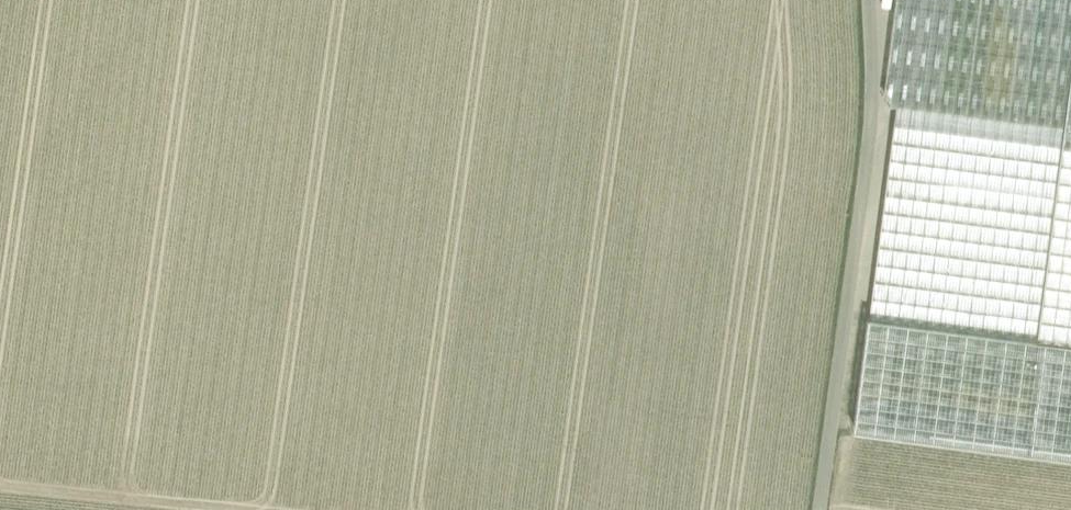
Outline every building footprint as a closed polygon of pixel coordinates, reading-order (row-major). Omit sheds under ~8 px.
[(885,92),(891,102),(898,103),(1066,124),(1070,86),(1070,0),(897,0),(885,92)] [(1066,124),(1039,334),(1070,338),(1070,86),(1066,124)] [(1066,124),(898,103),(871,312),(1039,334),(1066,124)]
